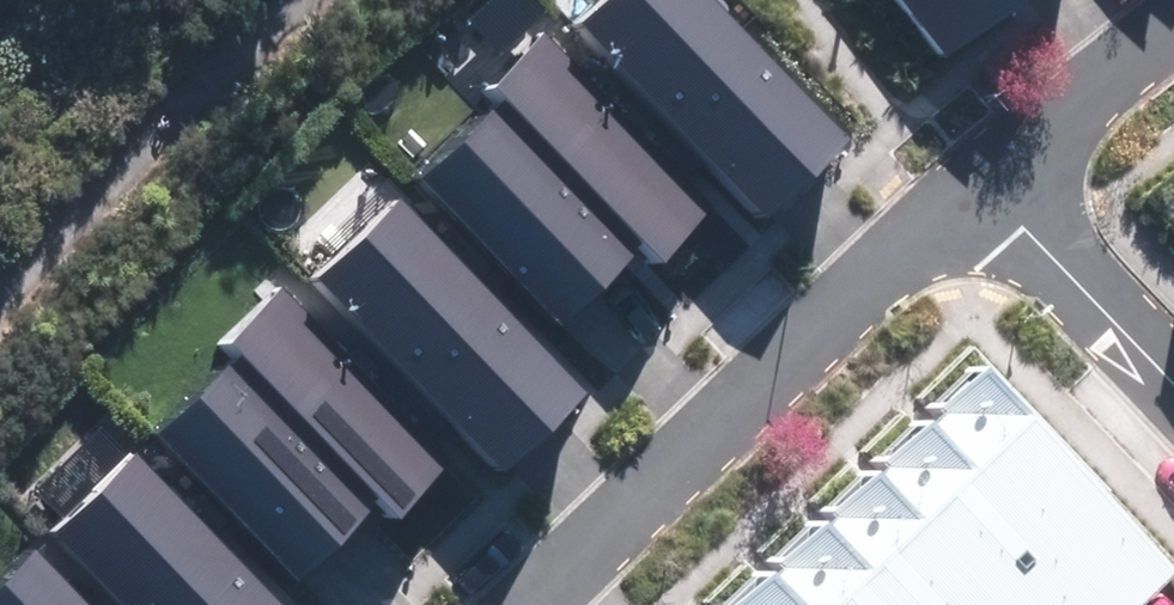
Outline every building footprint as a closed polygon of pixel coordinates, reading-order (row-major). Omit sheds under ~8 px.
[(772,218),(851,142),(714,0),(608,0),(584,23),(772,218)] [(950,59),(1028,0),(904,0),(950,59)] [(489,87),(503,102),(423,178),(563,325),(644,248),(661,266),(718,211),(546,32),(489,87)] [(401,196),(315,277),(500,470),(586,389),(401,196)] [(226,342),(240,357),(160,434),(301,581),(381,504),(398,521),(456,467),(284,287),(226,342)] [(989,364),(729,604),(1145,604),(1173,578),(1173,562),(989,364)] [(124,604),(280,604),(137,455),(55,533),(124,604)] [(49,542),(0,587),(0,604),(108,604),(49,542)]
